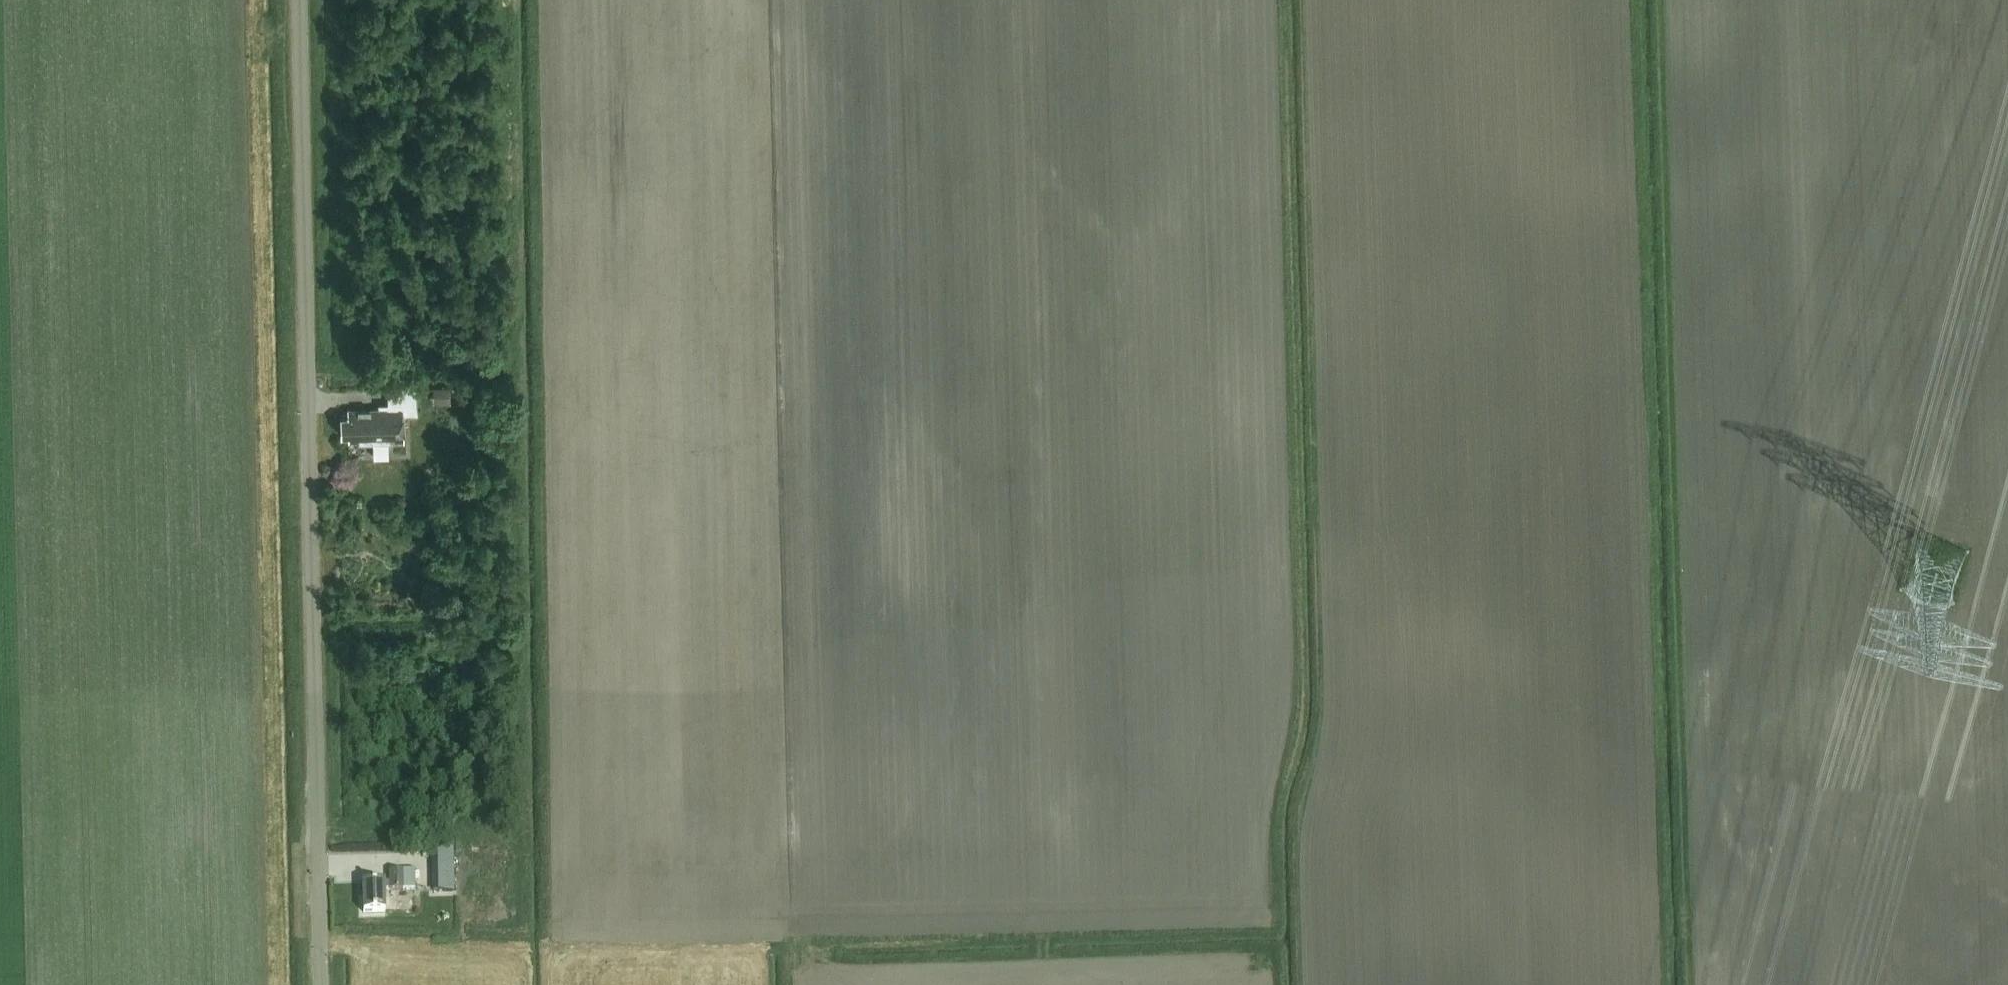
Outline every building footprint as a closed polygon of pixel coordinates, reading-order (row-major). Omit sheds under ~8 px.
[(348,416),(342,416),(342,435),(349,435),(349,439),(359,439),(359,442),(373,441),(374,453),(389,453),(389,441),(405,441),(404,415),(417,415),(417,385),(403,386),(404,404),(379,404),(379,408),(348,409),(348,416)] [(434,403),(451,403),(451,386),(434,387),(434,403)] [(416,869),(402,870),(389,870),(389,880),(362,880),(362,909),(396,909),(396,887),(416,887),(416,869)] [(437,892),(453,891),(453,871),(437,872),(437,892)]
